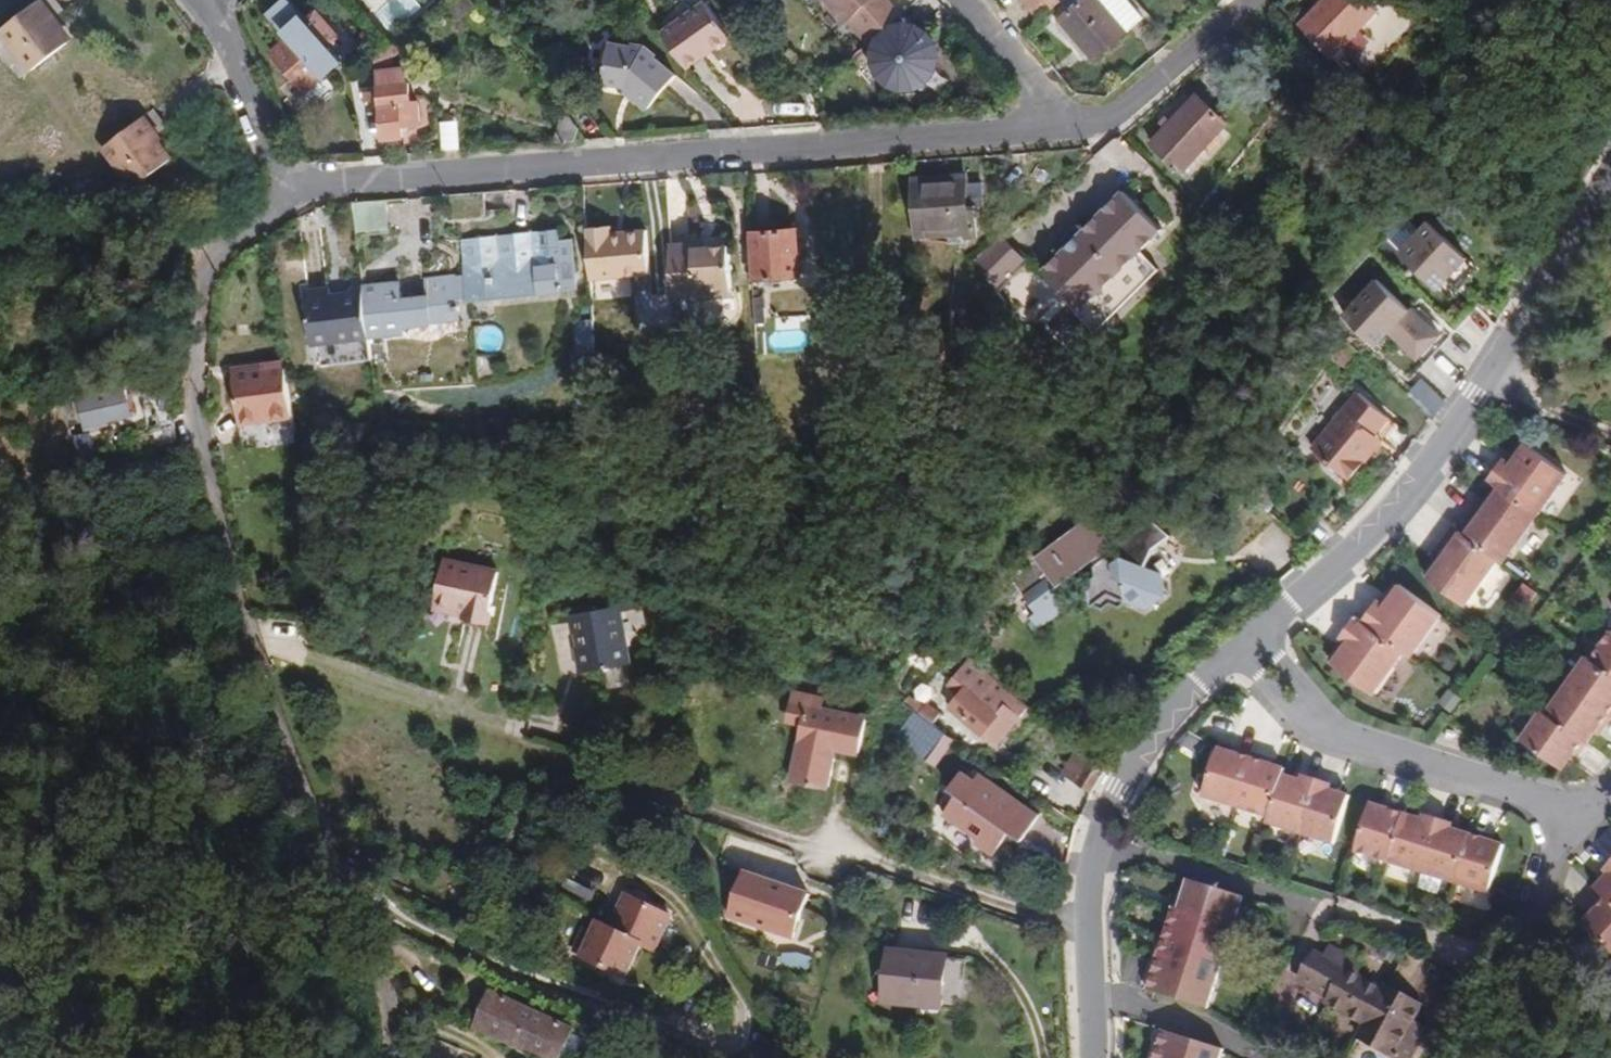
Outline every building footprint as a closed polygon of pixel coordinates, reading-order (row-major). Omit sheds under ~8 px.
[(51,20),(55,17),(42,0),(40,0),(1,29),(33,70),(68,42),(51,20)] [(58,0),(42,0),(55,17),(65,9),(58,0)] [(271,13),(290,36),(308,20),(290,0),(285,0),(271,13)] [(474,3),(471,0),(455,0),(447,6),(457,18),(474,3)] [(885,0),(822,0),(829,8),(835,8),(846,21),(850,19),(869,41),(899,16),(885,0)] [(1060,2),(1058,0),(1023,0),(1040,21),(1060,2)] [(1083,0),(1068,0),(1058,9),(1064,16),(1083,0)] [(1100,0),(1083,0),(1064,16),(1061,19),(1063,22),(1092,56),(1095,59),(1128,32),(1100,0)] [(1129,0),(1100,0),(1128,32),(1145,18),(1129,0)] [(1379,10),(1369,0),(1324,0),(1299,25),(1332,57),(1379,10)] [(709,52),(730,37),(705,2),(661,32),(686,69),(701,58),(700,56),(708,50),(709,52)] [(343,62),(328,44),(337,36),(317,12),(308,20),(290,36),(272,52),(307,93),(327,75),(343,62)] [(1092,56),(1063,22),(1058,26),(1087,60),(1092,56)] [(933,72),(936,59),(934,46),(926,35),(914,28),(900,26),(888,30),(877,39),(871,51),(871,65),(877,78),(886,87),(899,91),(913,90),(925,83),(933,72)] [(394,58),(410,44),(402,36),(391,45),(394,58)] [(647,110),(675,76),(653,58),(655,56),(644,47),(632,44),(631,47),(608,43),(601,83),(624,87),(625,87),(634,94),(631,97),(647,110)] [(847,61),(860,50),(854,44),(842,55),(847,61)] [(378,68),(395,66),(394,58),(391,45),(385,50),(377,57),(378,68)] [(420,121),(418,103),(415,100),(411,100),(409,82),(407,82),(406,65),(395,66),(378,68),(383,140),(403,138),(402,127),(418,125),(420,121)] [(634,94),(625,87),(624,87),(623,91),(631,97),(634,94)] [(1227,122),(1199,96),(1188,106),(1217,133),(1227,122)] [(1204,147),(1217,133),(1188,106),(1168,128),(1163,134),(1154,143),(1183,170),(1204,147)] [(168,125),(155,107),(145,115),(158,133),(168,125)] [(135,187),(173,157),(156,135),(158,133),(145,115),(105,147),(135,187)] [(575,141),(580,128),(570,115),(565,115),(555,141),(559,142),(575,141)] [(1163,134),(1168,128),(1163,123),(1157,129),(1163,134)] [(1191,178),(1213,155),(1204,147),(1183,170),(1191,178)] [(981,238),(978,207),(971,207),(969,182),(968,177),(913,181),(914,187),(918,239),(967,235),(968,239),(981,238)] [(987,205),(985,181),(969,182),(971,207),(978,207),(987,205)] [(1126,190),(1035,287),(1086,334),(1177,238),(1126,190)] [(390,233),(387,200),(355,202),(358,235),(390,233)] [(1425,226),(1416,218),(1402,234),(1410,241),(1397,256),(1437,292),(1465,261),(1427,225),(1425,226)] [(652,272),(649,230),(613,232),(612,225),(588,227),(592,278),(652,272)] [(579,284),(574,240),(562,241),(561,229),(530,232),(529,232),(530,240),(519,242),(518,234),(464,239),(468,276),(471,296),(471,301),(575,290),(575,284),(579,284)] [(801,275),(798,229),(755,232),(759,278),(765,278),(775,277),(801,275)] [(1004,283),(1028,264),(1005,236),(981,256),(1004,283)] [(733,284),(730,245),(708,246),(695,247),(695,242),(670,244),(673,288),(700,286),(706,291),(728,290),(733,284)] [(456,278),(456,274),(429,277),(430,294),(404,297),(401,281),(364,284),(365,290),(370,336),(408,332),(407,325),(462,319),(459,297),(456,278)] [(931,286),(930,274),(920,275),(921,286),(931,286)] [(471,296),(468,276),(456,278),(459,297),(471,296)] [(364,284),(363,277),(353,279),(355,290),(355,292),(365,290),(364,284)] [(776,284),(775,277),(765,278),(765,285),(776,284)] [(1377,282),(1343,318),(1376,348),(1390,333),(1425,365),(1454,333),(1428,310),(1418,319),(1377,282)] [(370,336),(365,290),(355,292),(343,294),(344,296),(332,297),(332,294),(331,288),(306,291),(313,344),(319,344),(322,365),(373,358),(370,336)] [(768,321),(766,297),(756,298),(757,306),(758,322),(768,321)] [(600,372),(595,319),(577,320),(581,373),(600,372)] [(1355,352),(1342,340),(1329,358),(1340,368),(1355,352)] [(295,433),(284,363),(261,366),(263,376),(233,381),(240,425),(242,441),(268,437),(295,433)] [(263,376),(261,366),(232,371),(233,381),(263,376)] [(1429,421),(1442,403),(1418,381),(1404,397),(1429,421)] [(109,414),(104,393),(60,404),(68,436),(90,430),(89,427),(87,419),(109,414)] [(1348,481),(1364,461),(1356,455),(1372,435),(1386,418),(1356,394),(1311,451),(1348,481)] [(89,427),(111,422),(109,414),(87,419),(89,427)] [(593,429),(595,418),(572,416),(572,427),(593,429)] [(176,443),(171,422),(141,430),(146,451),(157,448),(176,443)] [(1240,480),(1266,444),(1252,435),(1247,442),(1252,447),(1233,474),(1240,480)] [(1364,461),(1380,441),(1372,435),(1356,455),(1364,461)] [(80,458),(75,439),(65,442),(69,461),(80,458)] [(1517,461),(1513,459),(1524,444),(1520,441),(1505,461),(1513,467),(1517,461)] [(1537,517),(1567,475),(1524,444),(1513,459),(1517,461),(1513,467),(1505,461),(1502,460),(1487,481),(1498,489),(1537,517)] [(83,469),(80,458),(69,461),(72,471),(83,469)] [(1214,496),(1222,485),(1208,473),(1199,483),(1214,496)] [(902,497),(919,490),(915,481),(899,487),(900,492),(902,497)] [(1503,563),(1537,517),(1498,489),(1487,504),(1482,511),(1475,505),(1457,529),(1499,560),(1503,563)] [(890,501),(902,497),(900,492),(888,496),(890,501)] [(1482,511),(1487,504),(1479,499),(1475,505),(1482,511)] [(1115,542),(1114,541),(1094,514),(1034,558),(1035,560),(1008,580),(1034,614),(1029,618),(1037,631),(1057,616),(1056,601),(1055,600),(1054,586),(1059,583),(1073,573),(1070,568),(1075,565),(1078,569),(1090,559),(1097,555),(1099,554),(1107,548),(1115,542)] [(1162,596),(1159,574),(1143,568),(1152,549),(1169,537),(1142,514),(1135,530),(1115,540),(1114,541),(1115,542),(1107,548),(1116,561),(1113,563),(1103,559),(1101,561),(1095,566),(1093,567),(1095,576),(1087,583),(1089,605),(1101,610),(1109,604),(1118,608),(1126,602),(1144,609),(1162,596)] [(1457,529),(1453,527),(1435,550),(1442,556),(1438,563),(1427,578),(1466,606),(1499,560),(1457,529)] [(1438,563),(1442,556),(1435,550),(1430,557),(1438,563)] [(1095,566),(1101,561),(1097,555),(1090,559),(1095,566)] [(486,622),(496,574),(440,561),(431,604),(463,611),(462,617),(486,622)] [(1387,608),(1391,602),(1388,600),(1399,585),(1395,582),(1380,602),(1387,608)] [(1411,657),(1441,616),(1399,585),(1388,600),(1391,602),(1387,608),(1380,602),(1376,601),(1361,621),(1404,652),(1411,657)] [(614,615),(637,610),(636,603),(612,608),(614,615)] [(463,611),(431,604),(430,611),(462,617),(463,611)] [(623,665),(614,615),(612,608),(569,616),(571,623),(573,635),(576,635),(578,648),(576,648),(580,674),(623,665)] [(564,624),(571,623),(569,616),(546,621),(547,627),(564,624)] [(1373,693),(1404,652),(1361,621),(1354,616),(1339,638),(1342,639),(1349,645),(1335,665),(1373,693)] [(573,635),(571,623),(564,624),(566,636),(569,636),(573,635)] [(1610,630),(1589,659),(1610,674),(1610,631),(1610,630)] [(578,648),(576,635),(573,635),(569,636),(572,649),(576,648),(578,648)] [(1335,665),(1349,645),(1342,639),(1327,660),(1335,665)] [(698,654),(699,648),(693,646),(691,654),(697,656),(698,654)] [(580,674),(576,648),(572,649),(569,649),(574,675),(580,674)] [(724,663),(727,656),(699,648),(698,654),(724,663)] [(1589,659),(1585,656),(1565,684),(1610,717),(1610,674),(1589,659)] [(1028,708),(968,659),(947,686),(959,696),(949,709),(982,736),(997,745),(1028,708)] [(1610,718),(1610,717),(1565,684),(1545,713),(1583,739),(1587,742),(1594,731),(1598,726),(1603,729),(1610,718)] [(821,709),(822,699),(792,693),(787,721),(802,725),(806,706),(821,709)] [(921,707),(907,697),(904,700),(901,704),(912,711),(913,712),(916,714),(921,707)] [(930,724),(938,714),(923,704),(921,707),(916,714),(930,724)] [(827,788),(835,750),(858,754),(865,718),(821,709),(806,706),(802,725),(791,781),(827,788)] [(1583,739),(1545,713),(1540,710),(1520,739),(1562,768),(1570,757),(1573,752),(1578,755),(1587,742),(1583,739)] [(925,762),(945,734),(930,724),(916,714),(913,712),(893,740),(925,762)] [(1603,729),(1598,726),(1594,731),(1599,735),(1603,729)] [(1076,781),(1091,758),(1078,748),(1062,773),(1076,781)] [(1237,808),(1254,754),(1239,749),(1238,755),(1231,753),(1218,748),(1202,797),(1237,808)] [(1575,760),(1578,755),(1573,752),(1570,757),(1575,760)] [(1283,776),(1285,770),(1272,765),(1267,764),(1268,759),(1254,754),(1237,808),(1270,818),(1283,776)] [(1091,791),(1105,769),(1091,758),(1076,781),(1091,791)] [(1023,839),(1040,815),(986,778),(982,785),(974,780),(961,771),(949,788),(957,795),(943,814),(978,838),(975,842),(978,844),(994,855),(1010,831),(1023,839)] [(982,785),(986,778),(979,773),(974,780),(982,785)] [(1301,835),(1318,781),(1304,777),(1302,781),(1296,780),(1283,776),(1270,818),(1268,824),(1301,835)] [(1335,846),(1350,798),(1350,797),(1337,793),(1331,791),(1333,785),(1318,781),(1301,835),(1335,846)] [(1405,814),(1407,808),(1392,804),(1390,809),(1384,808),(1371,803),(1356,852),(1390,863),(1405,814)] [(1423,873),(1440,819),(1425,815),(1424,820),(1418,818),(1405,814),(1390,863),(1423,873)] [(1456,884),(1471,835),(1458,831),(1452,829),(1454,823),(1440,819),(1423,873),(1456,884)] [(1490,894),(1504,845),(1492,841),(1486,839),(1487,834),(1473,830),(1471,835),(1456,884),(1490,894)] [(564,878),(568,868),(560,864),(553,878),(562,882),(564,878)] [(1605,870),(1609,874),(1605,879),(1596,888),(1603,895),(1610,903),(1610,864),(1605,870)] [(1605,879),(1609,874),(1605,870),(1601,875),(1605,879)] [(794,938),(809,894),(744,873),(730,917),(794,938)] [(585,902),(591,891),(564,878),(562,882),(559,890),(585,902)] [(1246,897),(1191,879),(1181,908),(1176,907),(1149,990),(1209,1010),(1246,897)] [(590,905),(596,893),(591,891),(585,902),(590,905)] [(1603,895),(1592,906),(1596,910),(1592,914),(1583,924),(1610,951),(1610,903),(1603,895)] [(627,979),(643,945),(657,952),(672,918),(627,896),(611,929),(598,922),(581,956),(627,979)] [(1367,1025),(1385,991),(1358,976),(1364,965),(1332,948),(1326,959),(1348,971),(1332,999),(1329,1004),(1367,1025)] [(945,1008),(948,983),(944,983),(947,958),(890,952),(885,1002),(945,1008)] [(1326,959),(1316,953),(1300,982),(1332,999),(1348,971),(1326,959)] [(950,1004),(962,1005),(965,960),(954,959),(950,1004)] [(1428,1030),(1447,1041),(1476,987),(1425,959),(1405,996),(1423,1006),(1414,1023),(1428,1030)] [(1428,1030),(1414,1023),(1423,1006),(1405,996),(1388,987),(1386,992),(1385,991),(1367,1025),(1360,1038),(1395,1057),(1397,1053),(1406,1057),(1412,1057),(1428,1030)] [(578,1030),(492,992),(476,1031),(537,1057),(566,1057),(578,1030)] [(445,1013),(449,1006),(429,997),(425,1003),(445,1013)] [(1164,1031),(1155,1057),(1221,1057),(1224,1050),(1164,1031)] [(462,1050),(425,1034),(414,1057),(458,1057),(462,1050)]
